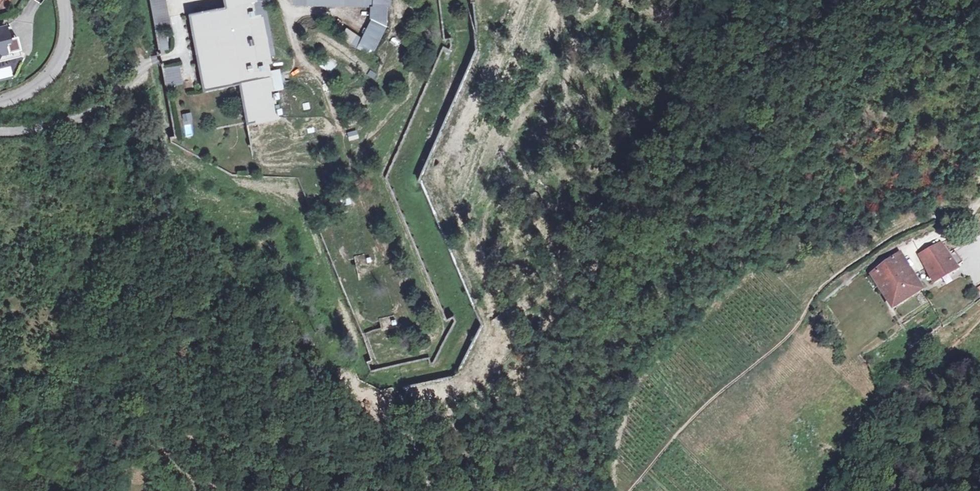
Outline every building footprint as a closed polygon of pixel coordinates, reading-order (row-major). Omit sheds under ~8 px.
[(153,23),(169,20),(166,0),(149,0),(153,23)] [(188,21),(201,92),(236,85),(243,122),(271,117),(249,0),(221,0),(224,15),(188,21)] [(366,5),(366,17),(360,34),(341,28),(337,40),(373,53),(385,18),(385,0),(285,0),(300,5),(366,5)] [(7,19),(1,21),(5,33),(14,30),(7,19)] [(169,48),(166,33),(157,35),(160,50),(169,48)] [(325,55),(318,66),(328,73),(335,61),(325,55)] [(181,84),(180,62),(164,63),(165,85),(181,84)] [(183,136),(192,135),(189,111),(179,112),(183,136)] [(354,129),(344,132),(347,141),(357,137),(354,129)] [(942,247),(941,245),(920,256),(934,283),(958,270),(956,268),(962,263),(955,253),(952,255),(949,257),(942,247)] [(945,245),(942,247),(949,257),(952,255),(945,245)] [(900,255),(872,276),(894,310),(923,292),(900,255)]
